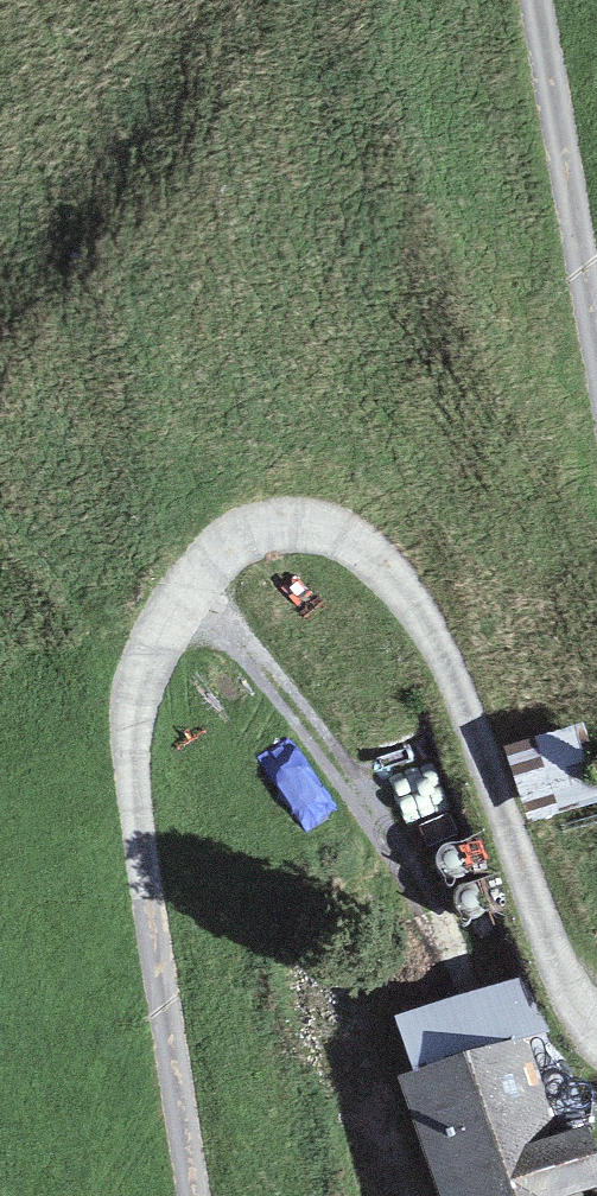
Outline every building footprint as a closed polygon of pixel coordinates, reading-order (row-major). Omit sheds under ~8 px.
[(398,1089),(437,1195),(584,1195),(583,1195),(596,1190),(596,1151),(589,1128),(563,1137),(529,1042),(398,1089)]
